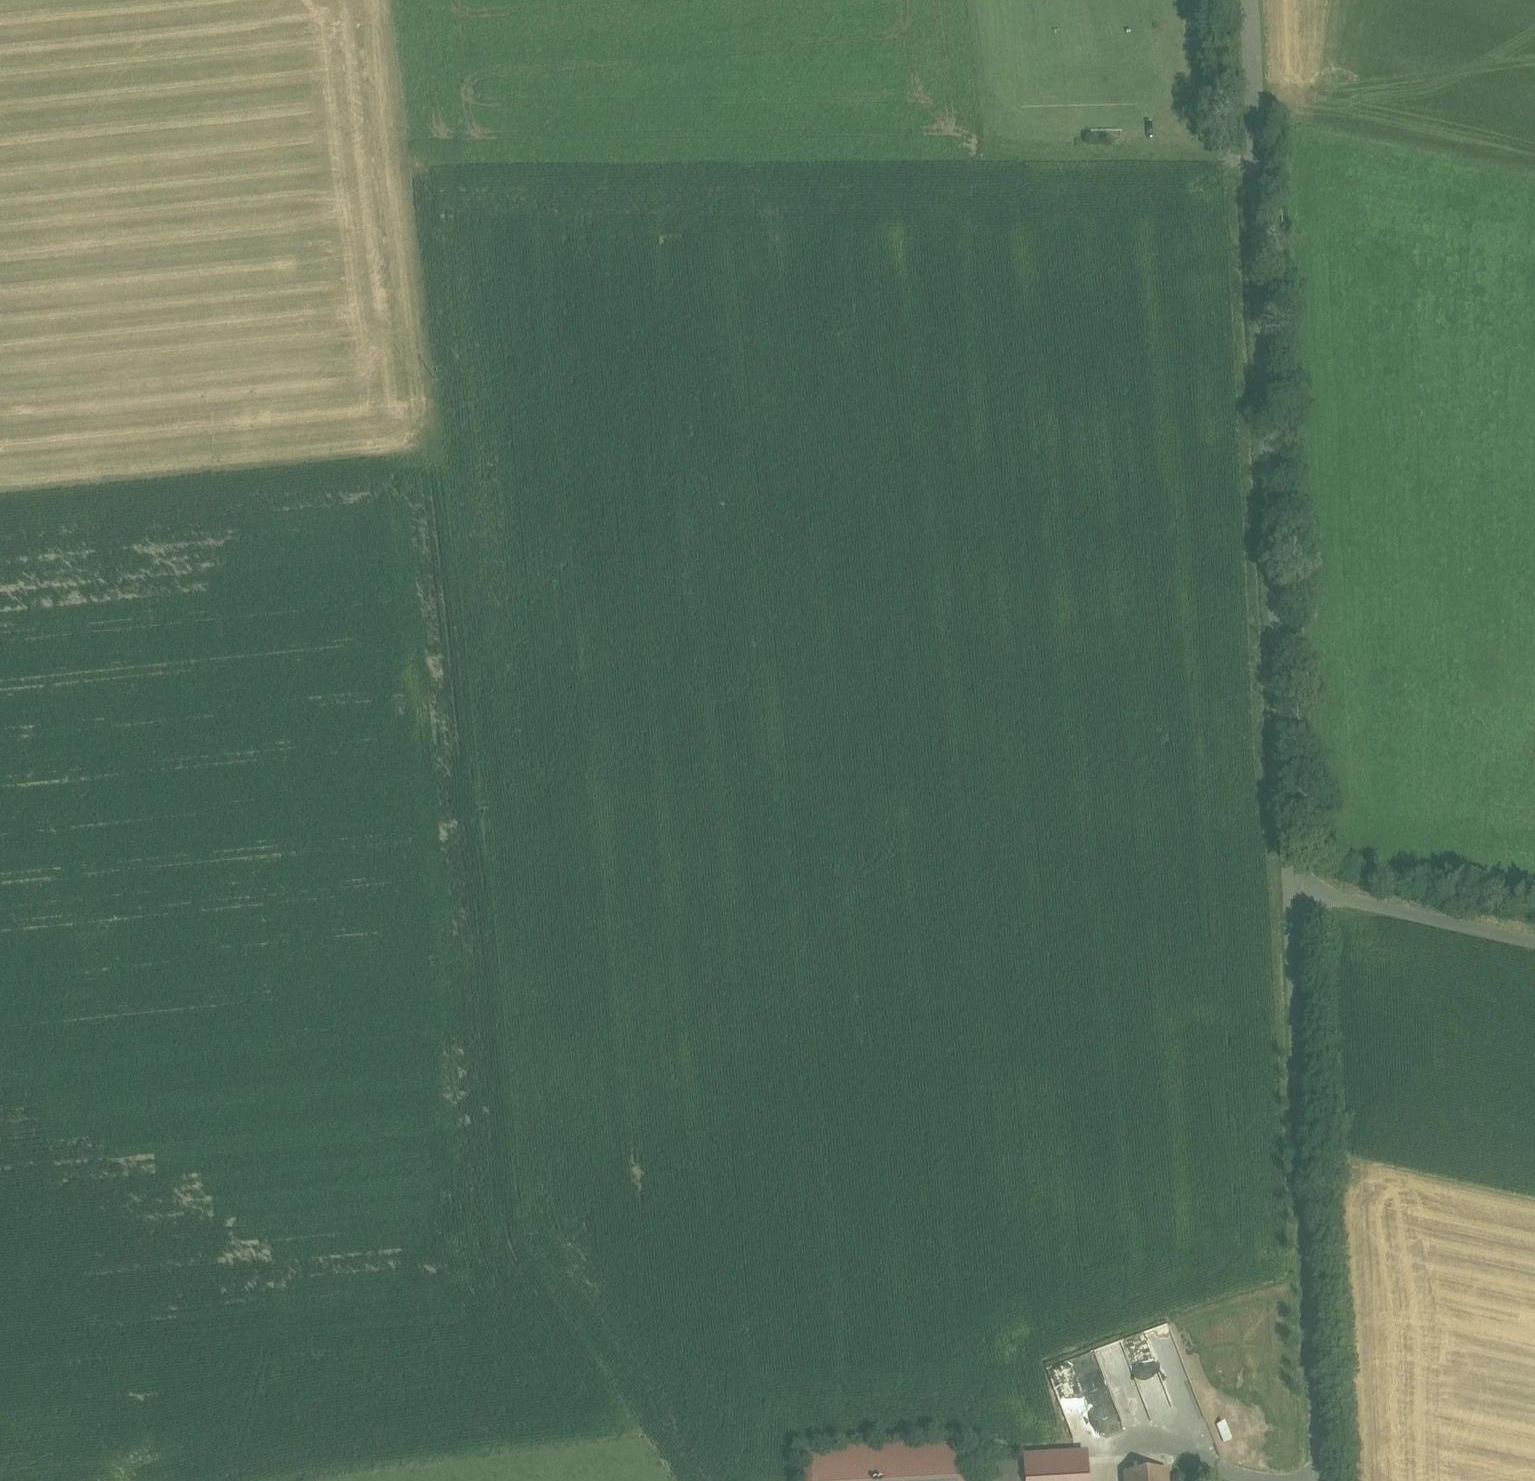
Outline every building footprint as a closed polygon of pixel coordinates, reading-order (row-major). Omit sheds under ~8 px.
[(1091,1356),(1072,1362),(1078,1380),(1097,1373),(1091,1356)] [(984,1465),(985,1480),(1086,1480),(1084,1458),(984,1465)] [(1124,1473),(1125,1480),(1167,1480),(1166,1471),(1124,1473)]
